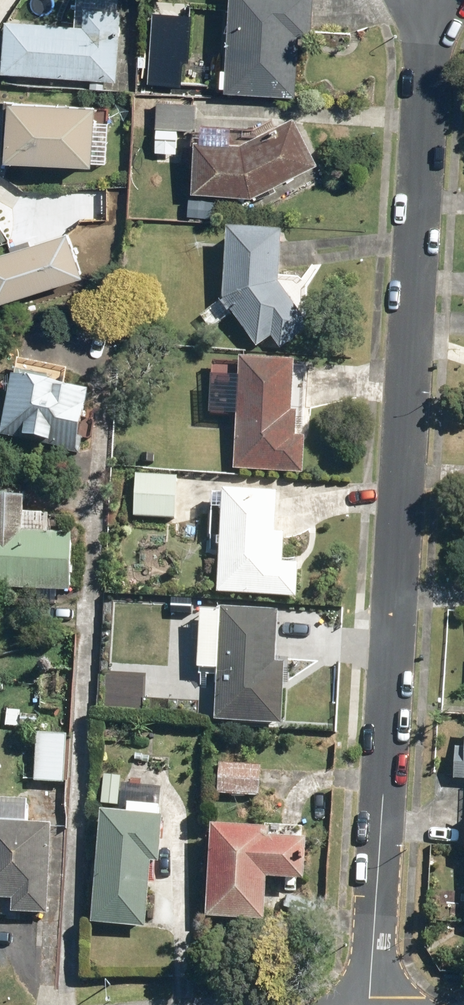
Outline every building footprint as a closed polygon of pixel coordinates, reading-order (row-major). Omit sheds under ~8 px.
[(78,24),(10,20),(7,71),(92,77),(92,88),(120,90),(121,79),(125,9),(120,8),(121,0),(80,0),(78,24)] [(234,65),(227,65),(225,88),(303,92),(308,0),(237,0),(234,65)] [(188,54),(154,52),(153,84),(186,86),(188,54)] [(102,99),(16,96),(14,156),(100,159),(102,99)] [(199,103),(160,101),(157,152),(179,153),(180,130),(198,130),(199,103)] [(324,160),(299,113),(248,140),(201,138),(199,192),(259,194),(324,160)] [(0,254),(0,301),(90,273),(76,230),(0,254)] [(234,230),(230,300),(260,349),(272,339),(284,350),(306,333),(309,285),(284,284),(286,233),(234,230)] [(314,360),(244,356),(239,466),(309,470),(314,360)] [(60,430),(88,435),(95,388),(15,376),(7,432),(59,440),(60,430)] [(178,519),(180,477),(138,475),(136,517),(178,519)] [(74,592),(76,533),(54,532),(55,515),(31,514),(32,496),(26,496),(26,484),(0,483),(0,589),(74,592)] [(225,491),(224,509),(214,508),(213,548),(223,548),(222,593),(300,595),(301,562),(288,562),(289,534),(281,534),(282,493),(225,491)] [(281,661),(283,611),(225,608),(224,613),(204,612),(201,670),(221,671),(219,718),(286,721),(289,661),(281,661)] [(68,734),(38,733),(36,782),(66,783),(68,734)] [(457,744),(455,779),(463,779),(463,744),(457,744)] [(264,766),(222,764),(221,793),(263,795),(264,766)] [(123,777),(106,776),(105,803),(121,804),(123,777)] [(53,911),(53,899),(60,899),(61,866),(54,866),(56,823),(32,822),(33,799),(0,798),(0,910),(53,911)] [(131,804),(130,814),(108,812),(98,921),(150,926),(156,860),(163,861),(167,817),(160,817),(161,807),(131,804)] [(277,834),(277,828),(218,824),(212,917),(270,921),(273,875),(310,878),(313,837),(277,834)]
